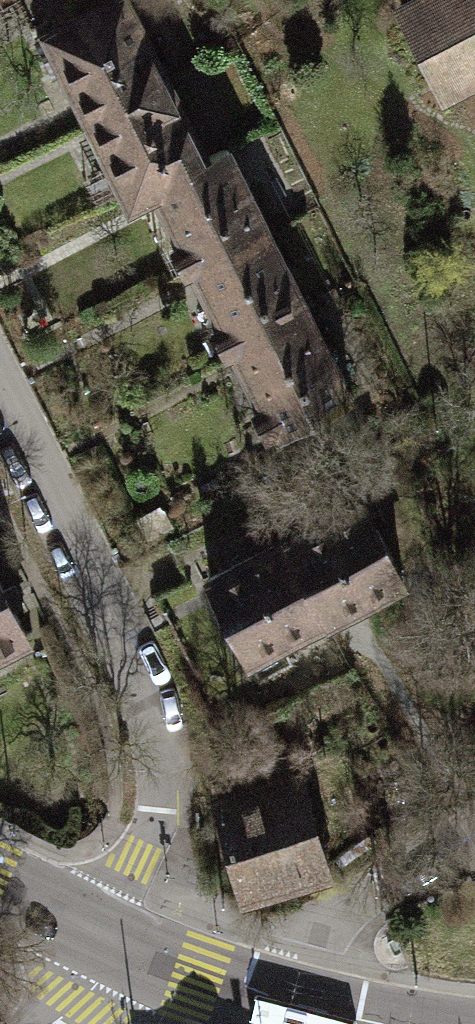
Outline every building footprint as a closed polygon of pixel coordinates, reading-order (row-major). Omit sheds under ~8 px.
[(126,0),(112,0),(35,38),(50,70),(64,64),(88,112),(163,75),(126,0)] [(397,7),(440,92),(474,74),(474,0),(411,0),(397,7)] [(204,159),(163,75),(88,112),(129,196),(152,184),(204,159)] [(183,270),(192,266),(268,229),(227,147),(204,159),(152,184),(179,238),(169,243),(183,270)] [(225,353),(233,349),(309,312),(268,229),(192,266),(219,321),(211,325),(225,353)] [(251,408),(266,438),(350,397),(309,312),(233,349),(260,403),(251,408)] [(363,500),(285,538),(322,615),(400,577),(363,500)] [(285,538),(207,576),(257,678),(291,661),(279,636),(322,615),(285,538)] [(26,634),(0,583),(0,647),(26,634)] [(233,799),(216,803),(239,891),(327,868),(304,779),(286,784),(280,761),(226,775),(233,799)]
